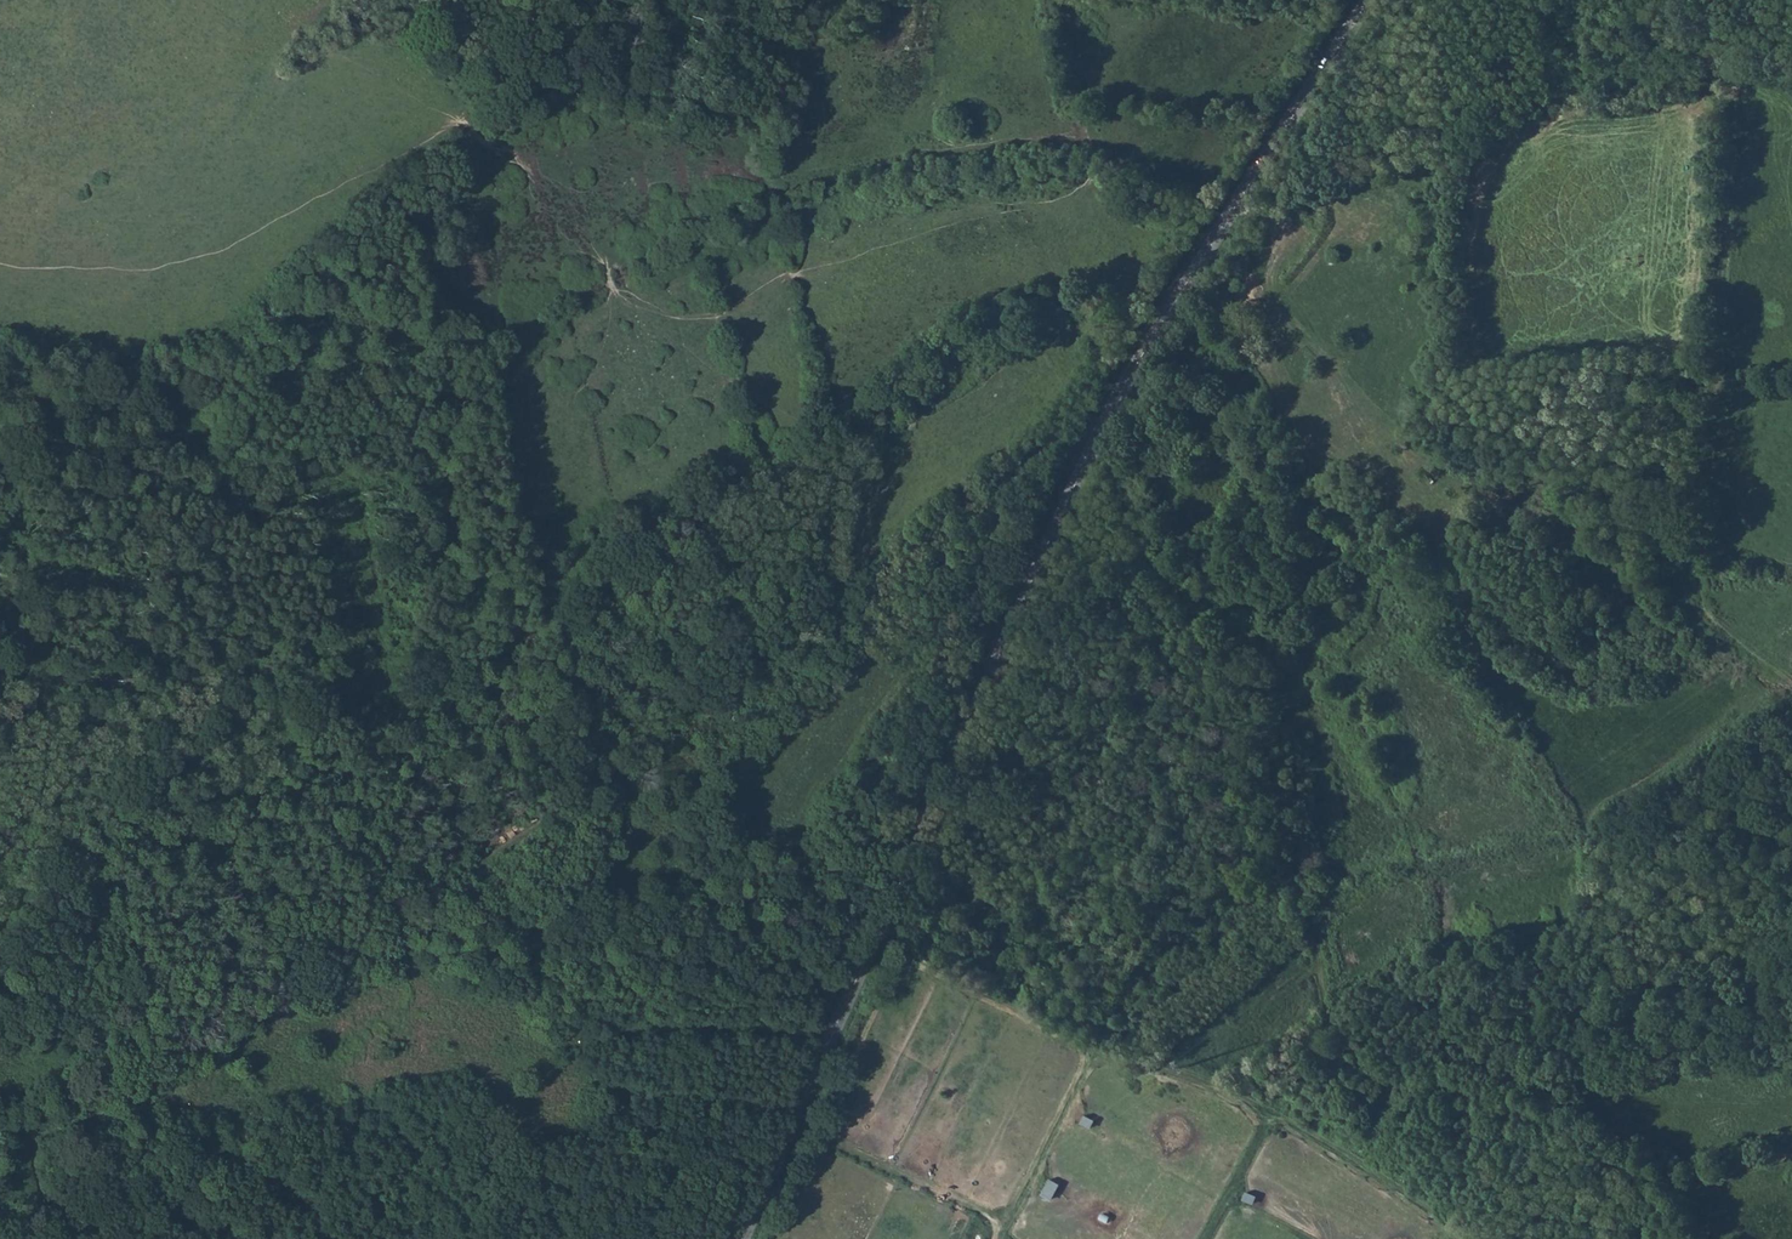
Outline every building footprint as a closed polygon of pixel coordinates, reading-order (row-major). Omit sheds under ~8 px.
[(1053,1197),(1059,1181),(1052,1178),(1045,1194),(1053,1197)]
